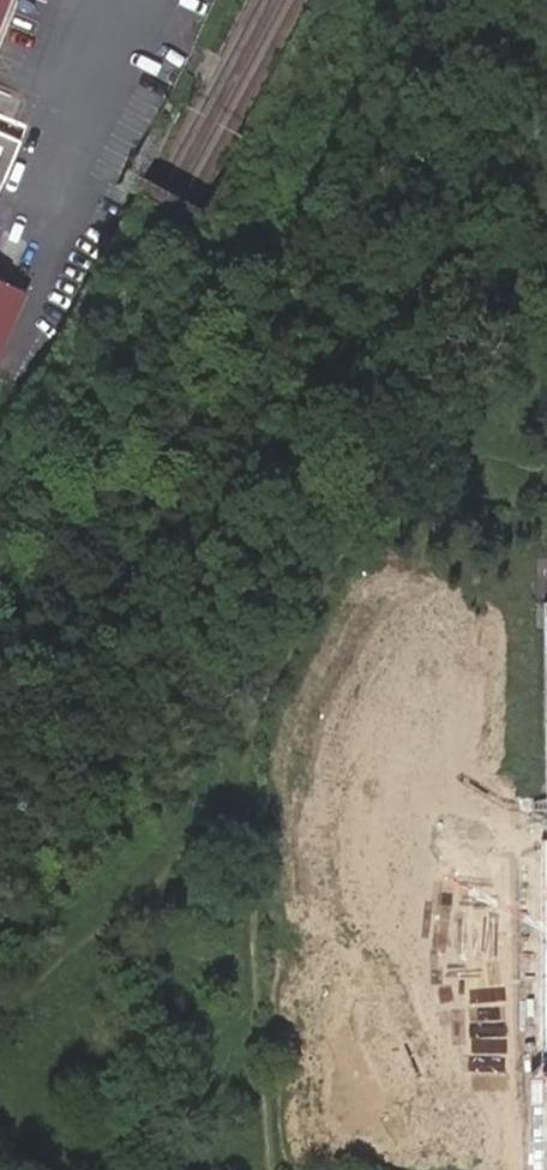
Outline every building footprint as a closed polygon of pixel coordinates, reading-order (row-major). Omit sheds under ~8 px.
[(12,0),(0,0),(0,32),(12,0)] [(32,141),(0,129),(0,218),(32,141)] [(29,300),(0,287),(0,369),(29,300)]
